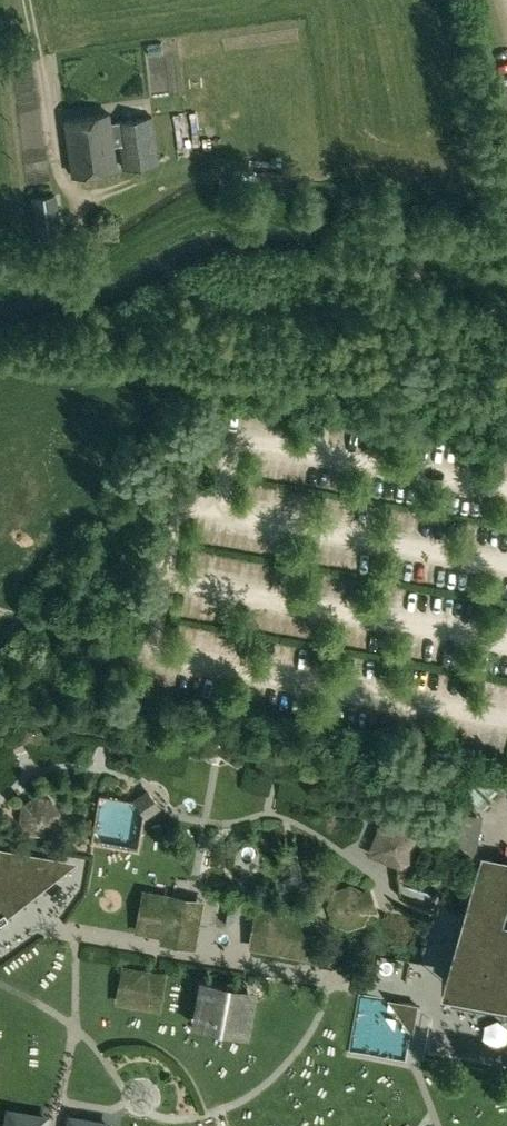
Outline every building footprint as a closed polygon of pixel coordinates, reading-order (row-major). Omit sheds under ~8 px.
[(203,103),(179,104),(181,148),(205,147),(203,103)] [(71,175),(117,169),(114,146),(110,122),(109,114),(64,120),(71,175)] [(119,121),(110,122),(114,146),(120,145),(123,168),(159,163),(154,117),(119,121)] [(35,231),(59,229),(56,195),(32,197),(35,231)] [(53,824),(55,812),(48,802),(36,800),(26,807),(24,819),(31,829),(43,831),(53,824)] [(461,803),(455,841),(479,845),(485,807),(461,803)] [(417,833),(384,818),(370,850),(403,865),(417,833)] [(43,866),(0,859),(0,917),(8,912),(5,908),(40,883),(43,866)] [(485,861),(468,917),(474,919),(456,978),(451,977),(457,958),(455,957),(447,984),(464,987),(465,981),(506,988),(506,865),(485,861)] [(193,904),(148,896),(142,928),(172,934),(171,938),(186,941),(193,904)] [(154,1005),(159,977),(127,972),(123,999),(154,1005)] [(242,1025),(248,993),(207,986),(202,1018),(242,1025)] [(12,1113),(10,1125),(46,1125),(47,1119),(12,1113)]
